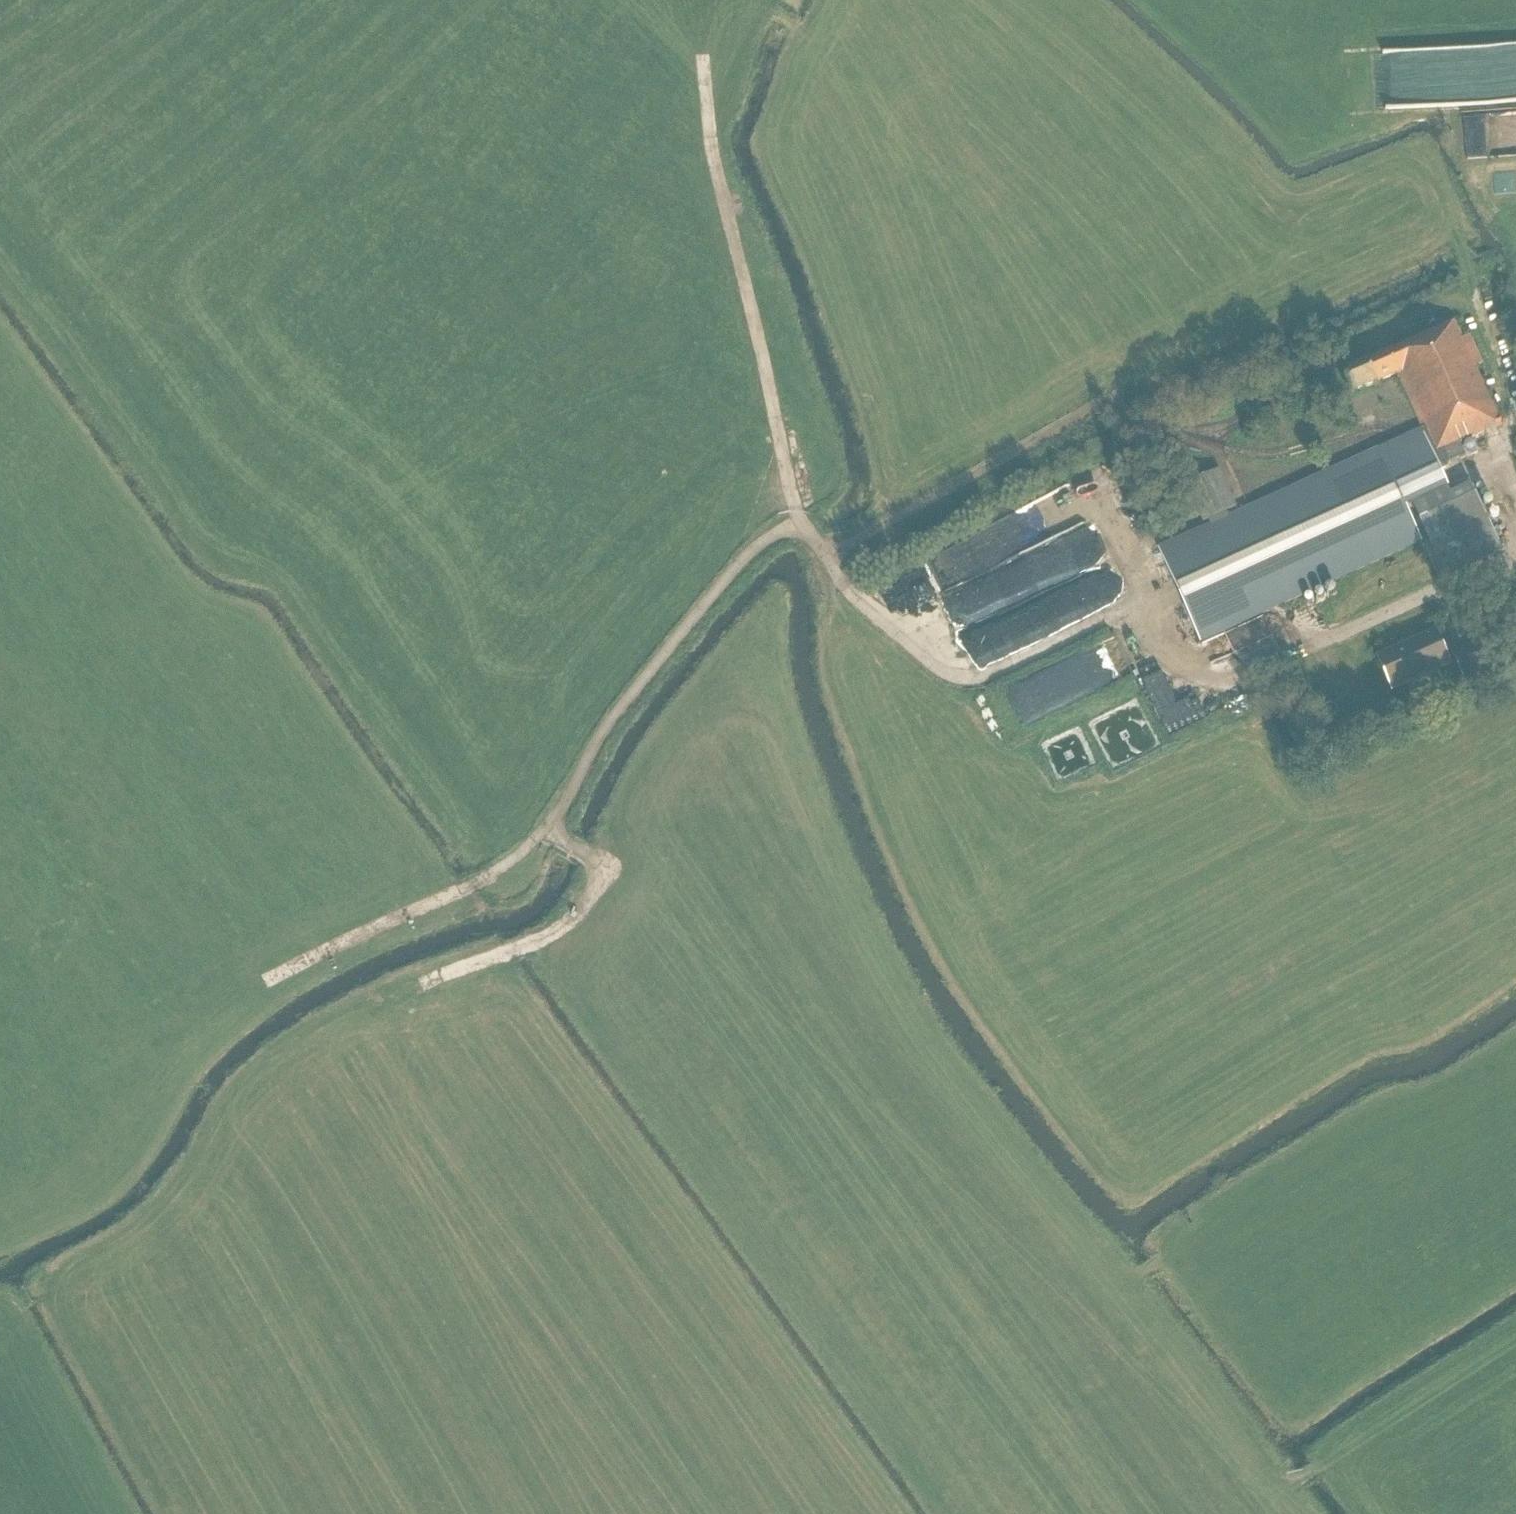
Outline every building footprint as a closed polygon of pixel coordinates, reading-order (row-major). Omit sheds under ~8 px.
[(1462,339),(1454,322),(1341,371),(1351,394),(1397,374),(1421,429),(1377,448),(1378,449),(1238,512),(1158,549),(1199,640),(1280,604),(1419,541),(1389,474),(1421,460),(1428,476),(1447,468),(1450,462),(1444,450),(1484,432),(1483,428),(1499,421),(1473,364),(1480,361),(1469,336),(1462,339)] [(1237,503),(1247,500),(1244,492),(1245,491),(1234,463),(1223,467),(1237,503)] [(1202,523),(1237,508),(1221,470),(1185,485),(1202,523)] [(1502,551),(1469,484),(1443,497),(1439,488),(1410,501),(1445,577),(1502,551)] [(957,628),(972,623),(960,588),(946,593),(957,628)] [(1392,688),(1448,663),(1434,632),(1378,658),(1392,688)] [(1463,679),(1487,668),(1475,643),(1451,654),(1463,679)]
